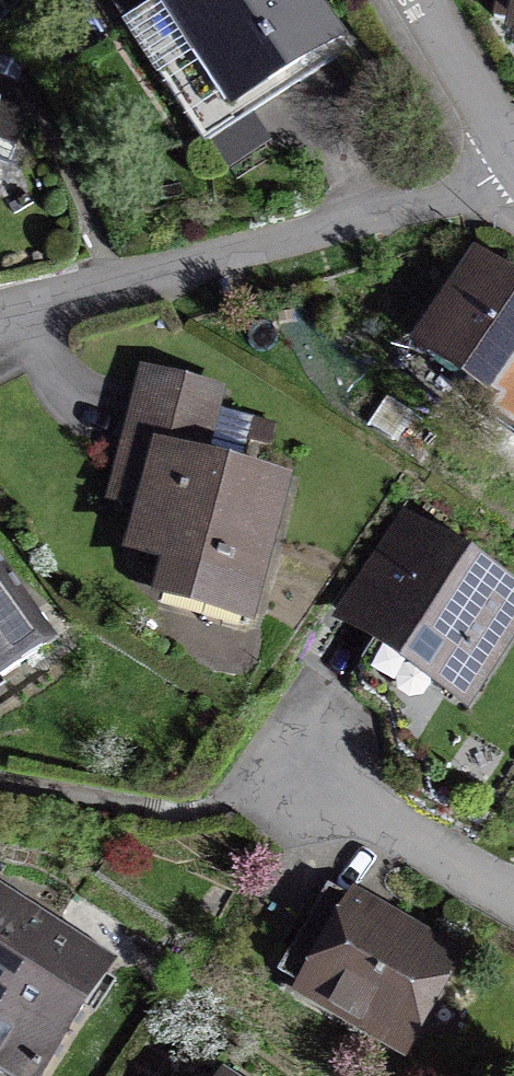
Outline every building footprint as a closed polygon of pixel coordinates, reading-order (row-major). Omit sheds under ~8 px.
[(307,0),(155,0),(224,114),(339,45),(307,0)] [(502,26),(513,29),(513,0),(509,0),(502,26)] [(464,253),(405,338),(513,412),(513,287),(464,253)] [(223,374),(134,366),(134,441),(156,441),(137,538),(176,550),(166,590),(260,619),(305,471),(213,442),(223,374)] [(413,505),(340,613),(470,699),(513,633),(513,572),(413,505)] [(53,639),(0,554),(0,672),(53,639)] [(476,941),(354,869),(289,978),(411,1050),(476,941)] [(49,934),(0,903),(0,1010),(49,934)] [(49,934),(0,1010),(0,1061),(24,1075),(37,1075),(105,970),(49,934)] [(222,1067),(216,1075),(236,1075),(222,1067)]
